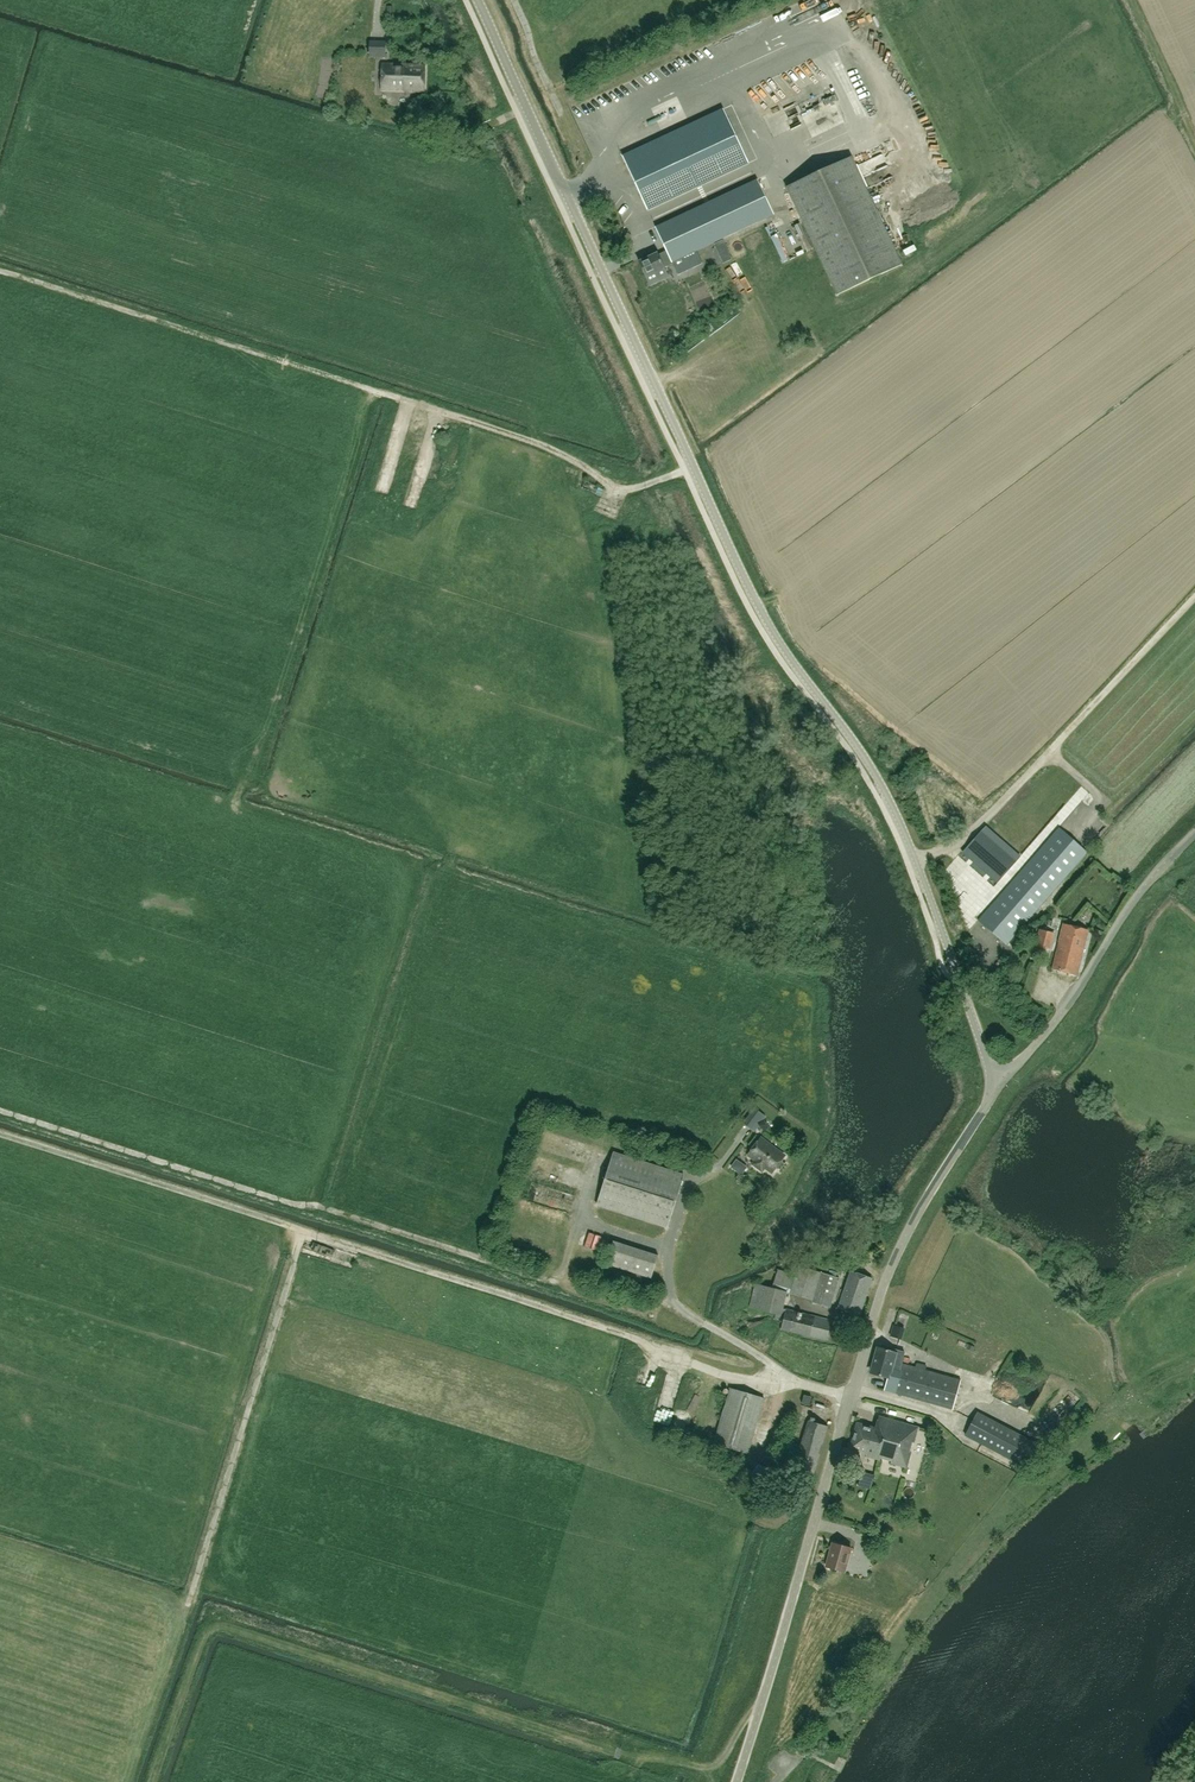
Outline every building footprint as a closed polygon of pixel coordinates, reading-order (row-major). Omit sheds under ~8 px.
[(386,41),(369,40),(369,57),(385,58),(386,41)] [(718,54),(724,52),(721,43),(715,44),(718,54)] [(425,91),(425,65),(382,63),(381,90),(425,91)] [(652,94),(650,88),(635,94),(638,100),(652,94)] [(612,114),(631,105),(628,99),(609,108),(612,114)] [(590,125),(599,121),(592,101),(582,105),(586,117),(587,117),(590,125)] [(690,124),(622,156),(648,210),(715,179),(749,163),(723,109),(690,124)] [(606,131),(617,126),(612,115),(601,121),(606,131)] [(783,132),(767,139),(769,145),(786,137),(783,132)] [(902,265),(851,157),(786,187),(837,295),(902,265)] [(657,253),(639,262),(650,285),(651,284),(654,284),(657,283),(659,281),(668,276),(664,268),(673,264),(678,275),(703,263),(697,250),(713,243),(727,236),(773,214),(757,180),(656,227),(666,250),(658,254),(657,253)] [(722,240),(714,244),(717,251),(726,247),(722,240)] [(730,246),(719,251),(724,265),(736,261),(730,246)] [(736,262),(724,265),(726,271),(738,268),(736,262)] [(696,309),(711,303),(704,283),(688,289),(696,309)] [(712,352),(725,345),(721,338),(708,346),(712,352)] [(582,490),(591,494),(593,488),(584,484),(582,490)] [(594,488),(590,496),(599,501),(603,493),(594,488)] [(1007,944),(1087,852),(1059,828),(978,920),(1007,944)] [(981,831),(967,848),(1003,879),(1017,862),(981,831)] [(1079,924),(1089,927),(1092,919),(1082,915),(1079,924)] [(1077,976),(1089,930),(1063,923),(1052,969),(1077,976)] [(1049,949),(1054,932),(1039,929),(1035,946),(1049,949)] [(754,1107),(742,1122),(754,1132),(766,1116),(754,1107)] [(785,1156),(761,1138),(748,1154),(756,1160),(753,1164),(762,1171),(765,1167),(772,1172),(776,1167),(778,1168),(783,1162),(781,1161),(785,1156)] [(667,1227),(684,1175),(613,1153),(597,1204),(667,1227)] [(736,1159),(731,1167),(734,1169),(740,1161),(736,1159)] [(549,1178),(549,1167),(535,1167),(535,1178),(549,1178)] [(651,1278),(658,1255),(613,1241),(606,1263),(651,1278)] [(813,1300),(822,1272),(799,1265),(795,1275),(778,1270),(772,1288),(787,1291),(813,1300)] [(860,1314),(872,1278),(850,1271),(838,1307),(860,1314)] [(830,1307),(839,1278),(822,1272),(813,1300),(813,1302),(830,1307)] [(787,1291),(772,1288),(756,1284),(750,1307),(776,1314),(774,1318),(783,1320),(786,1309),(783,1308),(787,1291)] [(826,1340),(831,1322),(831,1320),(786,1309),(783,1320),(781,1329),(826,1340)] [(828,1343),(836,1344),(837,1331),(829,1330),(828,1343)] [(953,1409),(961,1380),(926,1370),(927,1365),(917,1362),(916,1367),(901,1363),(905,1352),(895,1349),(895,1352),(879,1347),(871,1373),(887,1377),(884,1390),(953,1409)] [(747,1453),(764,1398),(730,1388),(714,1443),(747,1453)] [(809,1405),(812,1397),(804,1395),(802,1403),(809,1405)] [(1036,1443),(977,1412),(965,1435),(1024,1466),(1036,1443)] [(914,1442),(919,1427),(879,1416),(880,1415),(879,1415),(875,1428),(857,1423),(850,1449),(866,1453),(865,1456),(866,1457),(866,1456),(907,1468),(911,1452),(910,1452),(913,1442),(914,1442)] [(813,1476),(828,1426),(808,1420),(797,1458),(802,1459),(798,1472),(813,1476)] [(776,1472),(794,1478),(799,1464),(781,1458),(776,1472)] [(757,1466),(751,1474),(763,1482),(768,1474),(757,1466)] [(871,1488),(874,1477),(861,1473),(858,1485),(871,1488)] [(844,1571),(851,1548),(854,1549),(854,1548),(832,1542),(832,1543),(826,1566),(844,1571)]
